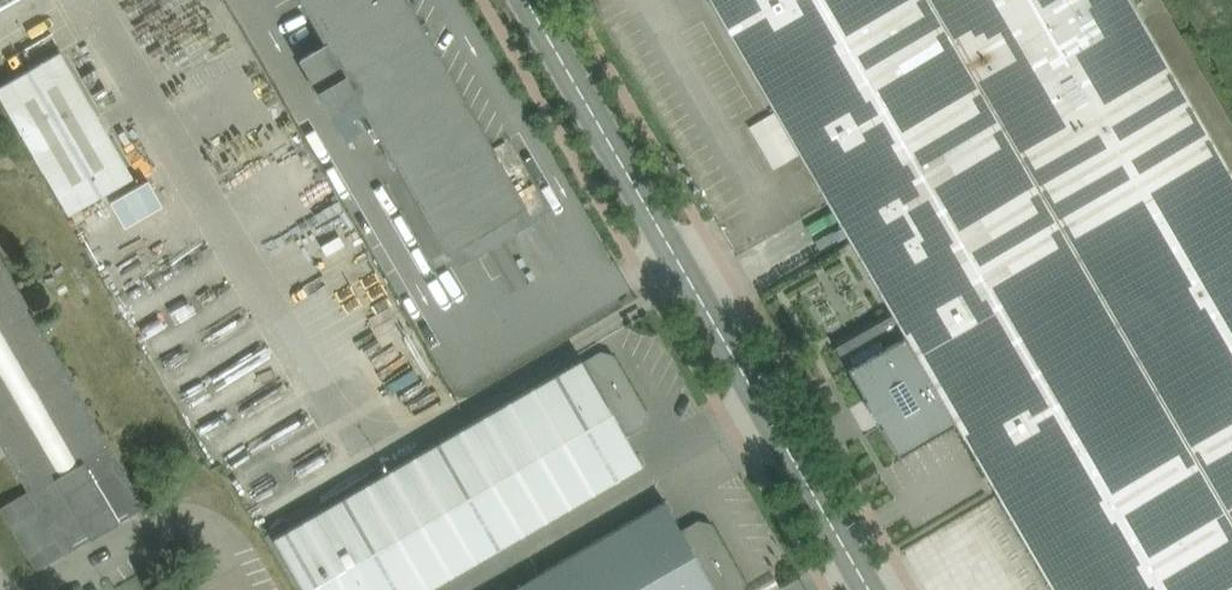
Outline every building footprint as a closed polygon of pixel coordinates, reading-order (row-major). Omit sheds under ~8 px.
[(325,45),(300,60),(318,91),(317,92),(329,112),(356,97),(435,230),(447,251),(525,205),(406,0),(300,0),(325,45)] [(845,232),(1159,49),(1130,0),(711,0),(845,232)] [(845,232),(852,243),(866,268),(894,315),(899,323),(956,422),(998,493),(1054,589),(1219,589),(1231,582),(1231,175),(1159,49),(845,232)] [(0,86),(0,96),(69,215),(133,178),(60,52),(0,86)] [(774,165),(793,154),(770,113),(750,124),(774,165)] [(159,190),(122,212),(136,237),(174,215),(159,190)] [(29,492),(64,554),(145,507),(35,318),(20,291),(0,257),(0,443),(29,492)] [(878,324),(837,348),(849,368),(848,369),(865,398),(863,399),(879,427),(881,426),(899,456),(956,422),(899,323),(883,332),(878,324)] [(358,589),(426,589),(643,464),(626,435),(643,426),(647,413),(613,355),(601,352),(583,362),(582,360),(270,541),(298,589),(330,589),(351,578),(358,589)] [(644,514),(512,589),(743,589),(745,582),(711,524),(698,521),(681,531),(665,502),(644,514)] [(1030,576),(1033,574),(1027,567),(1005,585),(1008,588),(1005,589),(1041,589),(1030,576)]
